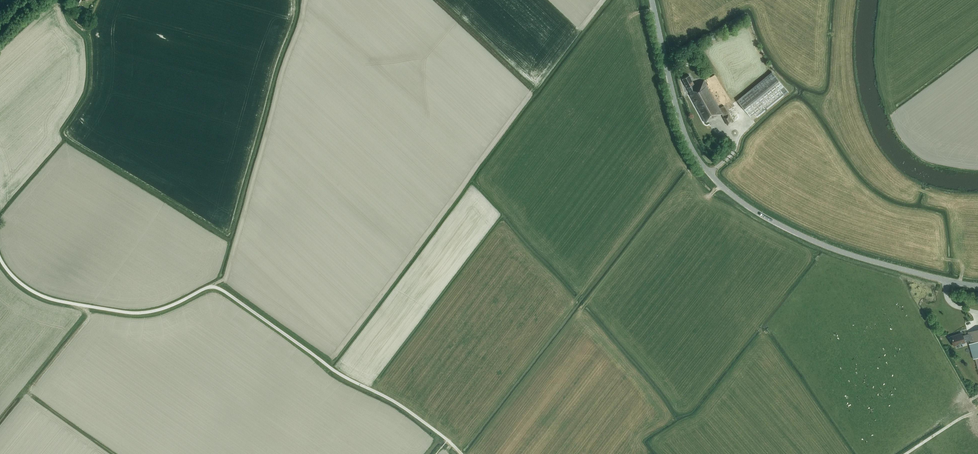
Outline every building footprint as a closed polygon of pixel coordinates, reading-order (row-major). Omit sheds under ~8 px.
[(737,100),(751,117),(754,114),(757,117),(788,92),(772,72),(737,100)] [(721,114),(723,117),(728,125),(733,122),(729,115),(729,114),(724,106),(720,108),(705,80),(695,85),(689,75),(683,79),(691,94),(690,95),(705,122),(721,114)] [(968,332),(968,334),(963,336),(962,334),(959,335),(959,334),(948,337),(952,336),(954,345),(953,345),(953,346),(965,342),(968,341),(974,359),(975,358),(977,367),(977,329),(968,332)]
